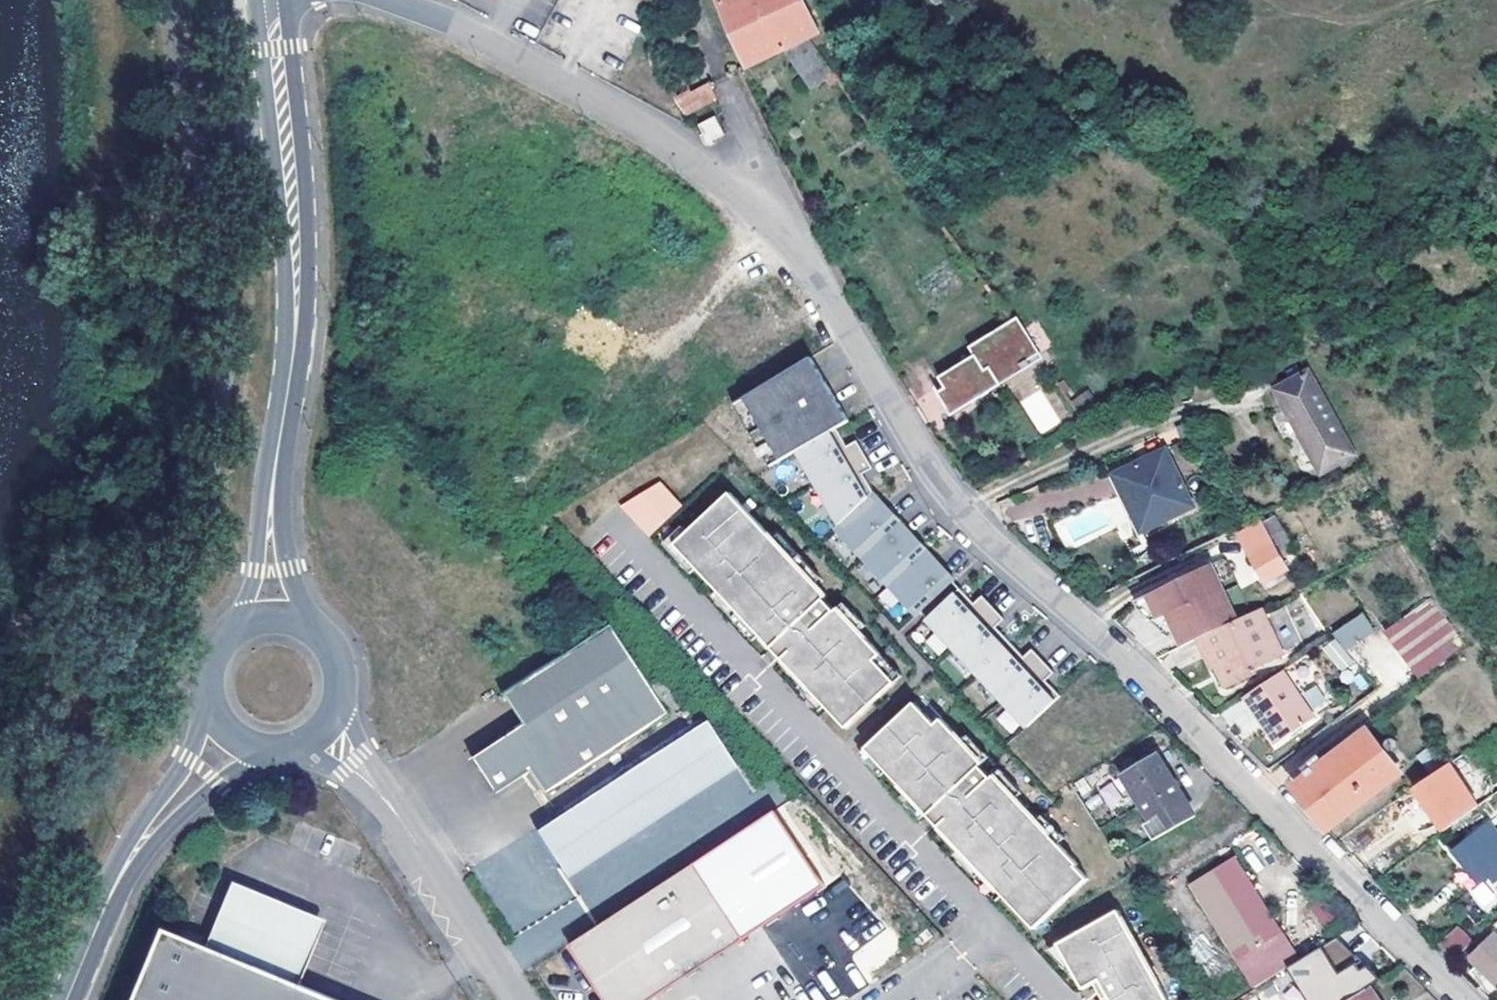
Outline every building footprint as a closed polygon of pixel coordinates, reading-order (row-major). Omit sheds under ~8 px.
[(719,1),(748,66),(785,48),(815,90),(827,81),(830,85),(840,79),(810,36),(818,32),(802,0),(722,0),(719,1)] [(682,115),(718,101),(710,81),(674,96),(682,115)] [(714,140),(726,133),(717,114),(699,123),(703,133),(701,134),(708,147),(716,143),(714,140)] [(1038,355),(1012,320),(971,346),(976,354),(941,377),(948,387),(958,403),(988,384),(992,391),(1004,383),(1001,378),(1024,363),(1025,366),(1032,362),(1030,359),(1038,355)] [(731,402),(768,464),(795,448),(834,425),(847,418),(833,393),(828,396),(824,389),(829,386),(808,355),(731,402)] [(1001,378),(1004,383),(1041,359),(1038,355),(1030,359),(1032,362),(1025,366),(1024,363),(1001,378)] [(1287,406),(1321,469),(1352,452),(1307,370),(1277,388),(1287,406)] [(958,403),(948,387),(940,392),(955,415),(992,391),(988,384),(958,403)] [(833,393),(829,386),(824,389),(828,396),(833,393)] [(1305,477),(1321,469),(1287,406),(1272,414),(1305,477)] [(921,610),(952,581),(955,579),(874,488),(863,470),(845,444),(834,425),(795,448),(841,523),(836,528),(917,614),(921,610)] [(857,437),(845,444),(863,470),(873,464),(857,437)] [(1143,532),(1194,507),(1166,449),(1115,475),(1143,532)] [(648,537),(683,506),(657,477),(622,508),(648,537)] [(772,540),(727,493),(678,538),(672,544),(696,569),(717,592),(730,606),(737,613),(749,627),(777,657),(802,684),(824,707),(845,729),(901,677),(859,632),(836,608),(814,585),(772,540)] [(1282,561),(1295,555),(1277,517),(1241,534),(1264,582),(1272,578),(1276,585),(1290,578),(1282,561)] [(692,573),(696,569),(672,544),(678,538),(675,535),(664,543),(692,573)] [(772,540),(814,585),(818,581),(776,537),(772,540)] [(1210,564),(1144,597),(1155,619),(1164,615),(1170,627),(1179,646),(1196,638),(1236,619),(1210,564)] [(921,610),(928,618),(959,588),(952,581),(921,610)] [(959,588),(928,618),(1029,725),(1062,693),(1047,678),(1026,655),(997,625),(974,603),(959,588)] [(713,595),(726,609),(730,606),(717,592),(713,595)] [(984,594),(974,603),(997,625),(1005,617),(984,594)] [(1162,632),(1170,627),(1164,615),(1155,619),(1144,597),(1132,602),(1151,621),(1162,632)] [(1422,597),(1379,629),(1414,675),(1457,642),(1422,597)] [(836,608),(859,632),(862,628),(840,605),(836,608)] [(1265,642),(1275,637),(1261,608),(1236,619),(1196,638),(1211,669),(1217,667),(1227,687),(1254,673),(1252,669),(1273,658),(1265,642)] [(733,617),(746,630),(749,627),(737,613),(733,617)] [(1363,613),(1333,631),(1345,651),(1375,632),(1363,613)] [(607,619),(501,689),(520,719),(471,752),(495,789),(529,767),(545,790),(667,711),(607,619)] [(1283,653),(1275,637),(1265,642),(1273,658),(1283,653)] [(1338,638),(1323,646),(1338,672),(1352,664),(1338,638)] [(1034,647),(1026,655),(1047,678),(1056,670),(1034,647)] [(1222,689),(1227,687),(1217,667),(1211,669),(1222,689)] [(1275,744),(1314,718),(1284,669),(1245,695),(1275,744)] [(798,687),(820,710),(824,707),(802,684),(798,687)] [(1302,693),(1316,713),(1329,704),(1315,685),(1302,693)] [(865,748),(866,749),(887,772),(906,792),(926,813),(935,823),(961,850),(973,863),(981,872),(995,887),(1034,929),(1088,882),(1055,845),(1035,822),(1014,798),(994,776),(983,763),(964,742),(939,722),(936,726),(912,704),(865,748)] [(706,719),(537,826),(567,873),(735,765),(706,719)] [(1386,753),(1367,730),(1297,787),(1328,825),(1400,769),(1386,753)] [(964,742),(983,763),(986,760),(968,738),(964,742)] [(862,753),(883,775),(887,772),(866,749),(862,753)] [(1151,821),(1186,798),(1158,755),(1123,776),(1151,821)] [(1451,759),(1444,764),(1464,793),(1471,788),(1451,759)] [(1464,793),(1444,764),(1413,786),(1437,819),(1448,811),(1456,822),(1472,810),(1461,795),(1464,793)] [(994,776),(1014,798),(1018,795),(998,773),(994,776)] [(1099,793),(1113,807),(1123,798),(1109,784),(1099,793)] [(903,796),(922,817),(926,813),(906,792),(903,796)] [(1186,798),(1151,821),(1144,825),(1154,840),(1196,814),(1186,798)] [(1445,830),(1456,822),(1448,811),(1437,819),(1445,830)] [(571,942),(609,999),(640,999),(823,891),(777,816),(571,942)] [(1035,822),(1055,845),(1059,841),(1039,819),(1035,822)] [(1494,880),(1496,878),(1496,833),(1489,823),(1454,850),(1479,881),(1489,873),(1494,880)] [(957,854),(969,867),(973,863),(961,850),(957,854)] [(1287,967),(1300,958),(1236,855),(1189,885),(1254,987),(1287,967)] [(978,876),(991,890),(995,887),(981,872),(978,876)] [(232,882),(205,948),(297,986),(322,919),(232,882)] [(1085,989),(1101,980),(1105,986),(1112,999),(1171,999),(1120,909),(1059,943),(1085,989)] [(1453,960),(1473,943),(1458,925),(1437,943),(1453,960)] [(297,986),(205,948),(156,927),(125,999),(332,999),(297,986)] [(884,928),(852,958),(868,974),(900,944),(884,928)] [(1287,967),(1295,980),(1299,978),(1313,999),(1346,999),(1370,985),(1381,978),(1371,962),(1364,966),(1359,959),(1363,956),(1347,929),(1300,958),(1287,967)] [(1496,933),(1472,957),(1496,982),(1496,934),(1496,933)] [(1370,985),(1346,999),(1379,999),(1370,985)]
